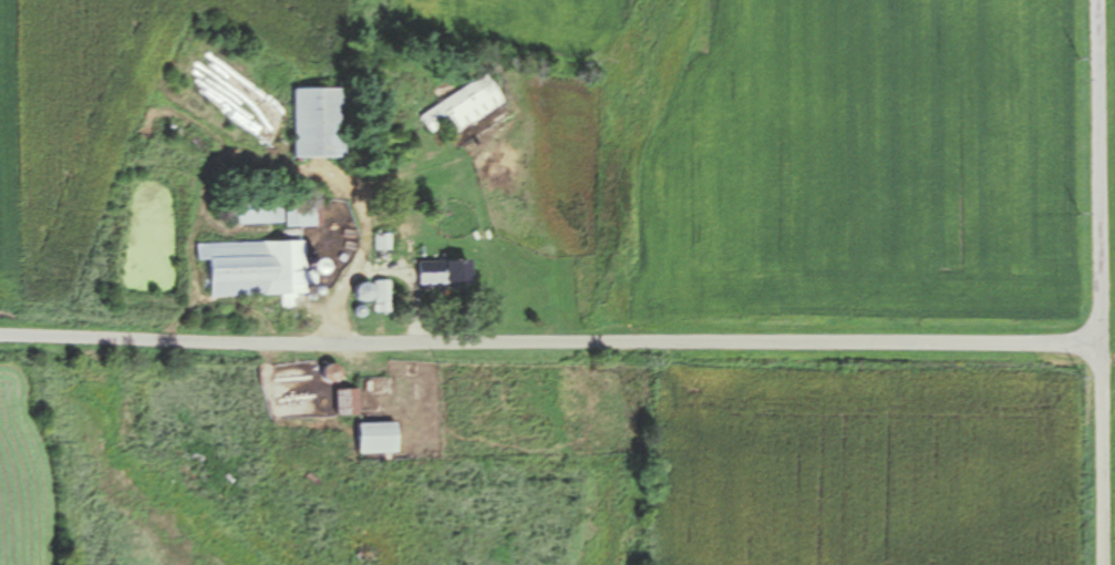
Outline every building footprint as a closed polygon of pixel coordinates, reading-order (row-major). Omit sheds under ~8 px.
[(446,136),(503,102),(486,73),(418,114),(429,132),(440,126),(446,136)] [(293,87),(293,156),(344,156),(344,87),(293,87)] [(229,222),(279,223),(279,198),(230,197),(229,222)] [(320,225),(320,199),(284,199),(284,225),(320,225)] [(196,242),(197,260),(210,259),(211,296),(316,293),(316,271),(305,272),(305,240),(196,242)] [(469,259),(417,260),(418,284),(469,284),(469,259)] [(396,451),(396,422),(358,422),(358,451),(396,451)]
